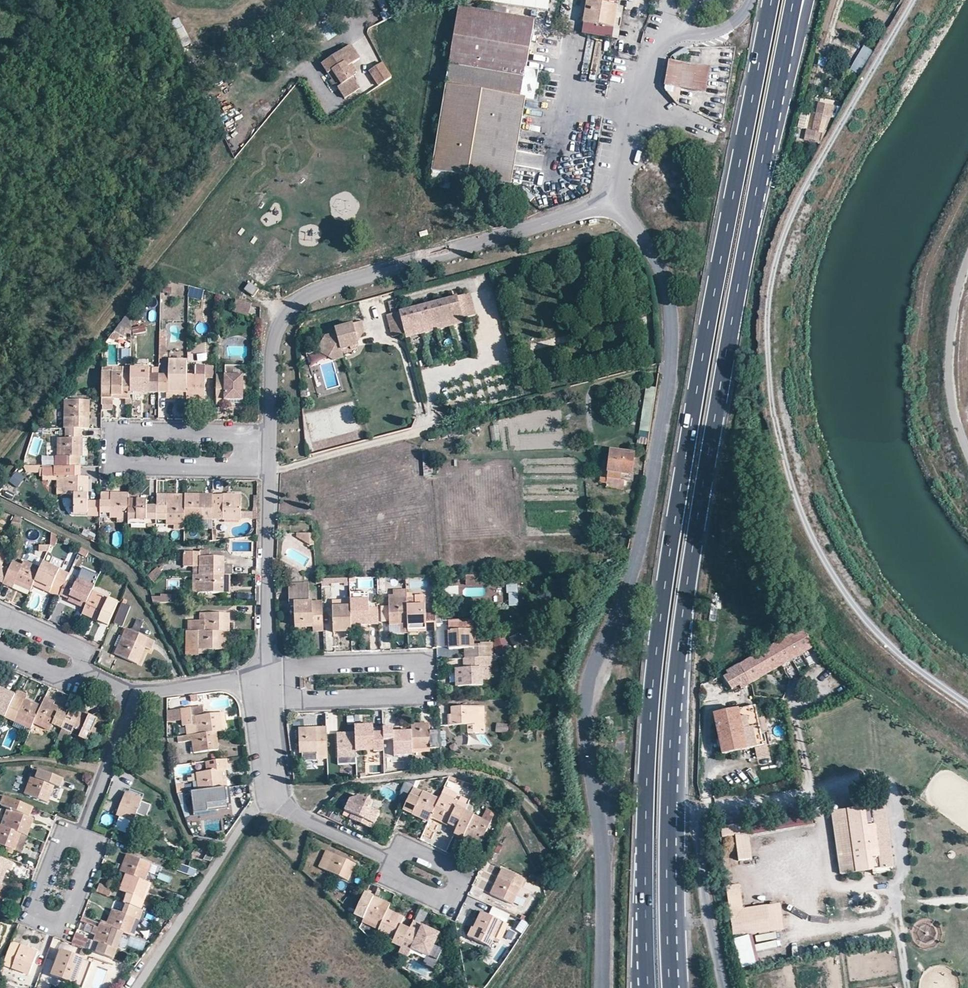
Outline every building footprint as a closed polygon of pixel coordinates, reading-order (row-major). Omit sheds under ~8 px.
[(548,0),(473,0),(473,1),(546,13),(548,0)] [(614,28),(618,6),(588,0),(587,3),(586,11),(584,23),(614,28)] [(451,175),(512,185),(526,99),(527,95),(534,96),(538,72),(526,69),(534,20),(510,16),(506,16),(459,8),(431,181),(449,184),(451,175)] [(180,17),(172,20),(182,46),(190,43),(180,17)] [(612,38),(614,28),(584,23),(582,33),(612,38)] [(862,74),(872,48),(862,44),(852,70),(862,74)] [(351,66),(359,60),(350,46),(321,66),(328,75),(332,72),(342,87),(337,90),(344,100),(359,90),(353,80),(354,79),(351,75),(346,69),(351,66)] [(391,78),(382,63),(369,73),(379,87),(391,78)] [(711,68),(686,63),(685,67),(681,89),(706,94),(711,68)] [(685,67),(669,64),(664,87),(681,89),(685,67)] [(355,72),(351,66),(346,69),(351,75),(355,72)] [(342,87),(332,72),(328,75),(337,90),(342,87)] [(812,139),(819,140),(824,115),(816,114),(812,139)] [(258,289),(250,282),(244,289),(253,296),(258,289)] [(475,316),(470,294),(458,297),(463,319),(475,316)] [(405,335),(463,319),(458,297),(399,313),(405,335)] [(247,314),(250,304),(235,298),(231,309),(247,314)] [(399,313),(396,301),(389,302),(392,315),(387,316),(393,338),(405,335),(399,313)] [(407,339),(465,324),(463,319),(405,335),(407,339)] [(365,332),(363,322),(355,324),(359,343),(365,332)] [(358,349),(360,346),(359,343),(355,324),(337,329),(338,334),(327,337),(325,342),(327,350),(333,354),(331,358),(336,360),(345,358),(344,355),(343,350),(352,348),(352,350),(358,349)] [(319,355),(317,348),(307,351),(309,358),(319,355)] [(194,375),(186,375),(186,394),(186,401),(204,401),(204,379),(204,366),(194,366),(194,375)] [(213,379),(213,366),(204,366),(204,379),(213,379)] [(130,368),(130,373),(130,394),(148,394),(148,368),(130,368)] [(168,369),(168,375),(168,394),(186,394),(186,375),(186,369),(168,369)] [(232,376),(216,375),(215,401),(225,401),(225,406),(242,406),(242,401),(242,376),(237,376),(237,372),(232,372),(232,376)] [(130,394),(130,373),(112,373),(101,373),(101,398),(112,398),(112,399),(130,399),(130,394)] [(158,394),(159,375),(148,375),(148,394),(158,394)] [(168,394),(168,375),(159,375),(158,394),(168,394)] [(649,435),(657,392),(646,390),(638,433),(646,435),(649,435)] [(89,401),(64,401),(63,406),(63,429),(65,429),(81,429),(89,430),(89,401)] [(81,429),(65,429),(65,439),(58,439),(57,439),(57,457),(80,457),(82,457),(83,439),(81,439),(81,429)] [(458,430),(440,433),(441,439),(459,436),(458,430)] [(631,472),(633,454),(611,451),(608,473),(607,478),(619,480),(620,474),(631,475),(631,472)] [(433,477),(431,453),(422,453),(424,477),(433,477)] [(80,457),(57,457),(54,457),(54,467),(80,467),(80,457)] [(54,467),(44,467),(44,476),(58,476),(58,480),(58,494),(72,494),(72,515),(88,515),(88,499),(89,477),(80,477),(81,467),(80,467),(54,467)] [(14,471),(9,483),(19,487),(24,475),(14,471)] [(129,492),(111,492),(111,499),(101,499),(101,513),(111,513),(111,517),(128,517),(129,499),(129,492)] [(185,499),(185,493),(157,493),(157,505),(167,505),(167,498),(185,499)] [(213,494),(185,493),(185,499),(185,518),(213,519),(213,518),(213,494)] [(242,494),(213,494),(213,518),(224,518),(224,524),(241,524),(242,494)] [(185,518),(185,499),(167,498),(167,505),(157,505),(157,520),(167,520),(167,524),(185,524),(185,518)] [(88,515),(101,515),(101,513),(101,499),(88,499),(88,515)] [(148,499),(129,499),(128,517),(128,524),(147,524),(147,520),(157,520),(157,505),(147,505),(148,499)] [(314,546),(313,534),(298,535),(298,539),(310,546),(314,546)] [(43,563),(41,569),(33,586),(59,597),(69,574),(49,565),(54,553),(51,552),(50,553),(48,552),(45,558),(43,563)] [(184,553),(183,567),(191,567),(198,567),(198,576),(224,576),(224,558),(201,557),(201,553),(184,553)] [(30,564),(24,561),(22,565),(13,561),(2,584),(13,589),(14,585),(30,592),(33,586),(41,569),(30,564)] [(148,575),(154,582),(164,573),(158,566),(148,575)] [(90,576),(81,572),(68,602),(84,609),(91,592),(96,582),(89,579),(90,576)] [(224,576),(198,576),(193,575),(192,593),(230,593),(230,576),(224,576)] [(484,586),(480,575),(467,575),(467,586),(484,586)] [(311,633),(322,632),(321,602),(309,603),(308,593),(302,593),(301,584),(287,585),(288,605),(293,604),(294,628),(311,627),(311,633)] [(508,606),(518,606),(518,584),(508,584),(508,606)] [(251,599),(251,590),(242,590),(242,599),(251,599)] [(407,631),(406,598),(406,590),(393,590),(393,596),(388,596),(388,604),(389,622),(389,624),(397,624),(397,631),(407,631)] [(91,592),(84,609),(82,615),(107,626),(118,603),(91,592)] [(357,600),(349,600),(350,633),(361,632),(360,626),(369,625),(367,592),(357,592),(357,600)] [(173,597),(173,603),(190,603),(190,595),(173,595),(173,597)] [(406,598),(407,631),(417,630),(425,630),(426,629),(434,629),(434,615),(424,615),(424,597),(406,598)] [(349,600),(332,601),(333,633),(350,633),(349,600)] [(379,622),(389,622),(388,604),(379,604),(379,622)] [(118,605),(111,623),(120,627),(127,608),(118,605)] [(332,608),(324,608),(324,630),(332,630),(332,608)] [(185,620),(185,632),(226,632),(229,632),(229,614),(204,614),(204,620),(185,620)] [(137,620),(132,632),(139,635),(144,623),(137,620)] [(463,648),(464,656),(487,655),(492,654),(492,640),(481,641),(481,645),(473,645),(473,621),(447,622),(448,649),(463,648)] [(813,647),(802,628),(789,636),(799,655),(813,647)] [(132,632),(126,629),(114,655),(142,667),(149,650),(145,648),(144,647),(147,639),(139,635),(132,632)] [(226,632),(185,632),(185,655),(198,656),(198,655),(198,650),(208,650),(226,650),(226,632)] [(514,647),(524,642),(519,633),(510,638),(514,647)] [(771,646),(782,665),(799,655),(789,636),(771,646)] [(495,638),(495,651),(506,651),(506,638),(495,638)] [(154,641),(147,639),(144,647),(145,648),(149,650),(150,651),(154,641)] [(740,665),(751,684),(782,665),(771,646),(740,665)] [(482,676),(482,665),(487,665),(487,655),(464,656),(465,669),(456,669),(457,687),(482,686),(482,676)] [(751,684),(740,665),(727,673),(729,676),(725,678),(733,689),(737,685),(741,689),(751,684)] [(0,688),(0,716),(5,718),(14,694),(0,688)] [(28,695),(17,690),(14,694),(5,718),(31,729),(33,724),(41,706),(26,699),(28,695)] [(54,702),(45,698),(41,706),(33,724),(60,735),(61,731),(70,712),(53,705),(54,702)] [(450,707),(451,715),(451,726),(461,725),(473,725),(473,732),(484,732),(484,706),(450,707)] [(205,715),(204,707),(192,709),(193,717),(205,715)] [(92,728),(97,719),(72,708),(70,712),(61,731),(86,742),(89,735),(95,738),(98,731),(92,728)] [(225,731),(223,713),(205,715),(193,717),(192,709),(168,711),(169,722),(182,720),(182,726),(185,726),(186,736),(216,732),(225,731)] [(752,760),(764,757),(754,710),(740,712),(748,750),(750,750),(752,760)] [(748,750),(740,712),(715,716),(722,755),(748,750)] [(496,723),(496,732),(508,732),(508,724),(496,723)] [(419,724),(411,724),(411,731),(411,749),(440,748),(439,731),(429,731),(429,724),(424,724),(419,724)] [(354,726),(355,732),(355,756),(372,755),(372,754),(382,754),(382,751),(382,744),(381,733),(373,733),(373,725),(354,726)] [(299,754),(302,754),(302,763),(317,762),(317,759),(328,758),(326,727),(298,728),(299,754)] [(411,749),(411,731),(393,731),(393,757),(412,756),(411,749)] [(216,732),(186,736),(182,737),(182,741),(191,741),(193,753),(218,750),(216,732)] [(355,756),(355,732),(336,733),(337,759),(338,759),(346,758),(355,758),(355,756)] [(198,791),(226,788),(224,770),(227,770),(226,759),(205,762),(207,772),(196,774),(198,791)] [(36,779),(31,777),(25,794),(48,803),(55,786),(71,793),(75,784),(39,771),(36,779)] [(186,793),(184,783),(176,785),(178,794),(186,793)] [(231,805),(229,787),(226,788),(198,791),(190,792),(192,803),(193,813),(207,812),(206,808),(231,805)] [(444,788),(441,793),(453,799),(456,793),(444,788)] [(428,823),(430,818),(439,799),(434,797),(422,791),(419,799),(410,795),(403,811),(428,823)] [(126,792),(117,816),(133,822),(136,815),(142,801),(143,798),(126,792)] [(440,796),(439,799),(430,818),(446,826),(447,824),(456,829),(464,811),(465,810),(456,805),(458,801),(453,799),(441,793),(440,796)] [(460,802),(462,797),(456,793),(453,799),(458,801),(460,802)] [(34,809),(0,795),(0,806),(2,807),(0,812),(0,825),(22,834),(28,836),(35,820),(31,818),(34,809)] [(361,797),(356,798),(351,799),(345,811),(351,814),(356,802),(371,809),(374,803),(361,797)] [(145,819),(151,804),(142,801),(136,815),(145,819)] [(458,801),(456,805),(465,810),(467,805),(460,802),(458,801)] [(873,817),(886,815),(885,804),(878,805),(877,801),(863,803),(864,807),(833,811),(835,825),(850,823),(855,859),(840,861),(842,875),(872,870),(873,874),(889,872),(888,868),(880,869),(873,817)] [(371,809),(356,802),(351,814),(349,818),(372,829),(379,813),(371,809)] [(193,813),(192,803),(181,805),(184,814),(193,813)] [(471,814),(474,808),(467,804),(467,805),(465,810),(464,811),(471,814)] [(471,814),(464,811),(456,829),(454,835),(463,839),(462,841),(478,848),(495,812),(486,808),(480,819),(471,814)] [(810,813),(748,824),(749,831),(812,821),(810,813)] [(880,869),(888,868),(893,867),(886,815),(873,817),(880,869)] [(746,823),(721,826),(723,838),(736,836),(748,835),(746,823)] [(850,823),(835,825),(840,861),(855,859),(850,823)] [(15,852),(22,834),(0,825),(0,845),(15,852)] [(22,834),(15,852),(21,854),(28,836),(22,834)] [(748,835),(736,836),(739,861),(751,859),(748,835)] [(326,851),(318,867),(348,881),(355,864),(326,851)] [(120,872),(126,874),(145,882),(151,864),(127,855),(120,872)] [(1,887),(8,871),(10,872),(13,864),(0,859),(0,887),(1,887)] [(154,882),(159,865),(152,863),(147,880),(154,882)] [(501,869),(490,894),(512,905),(524,880),(501,869)] [(145,882),(126,874),(119,891),(126,894),(123,903),(124,903),(126,904),(141,910),(152,884),(145,882)] [(22,884),(5,878),(1,887),(8,890),(19,894),(22,884)] [(97,893),(108,898),(112,888),(101,884),(97,893)] [(739,885),(728,886),(735,936),(782,930),(779,905),(742,909),(739,885)] [(379,927),(387,909),(390,904),(365,892),(354,915),(379,927)] [(101,921),(100,924),(124,934),(130,936),(136,919),(140,920),(144,911),(141,910),(126,904),(122,913),(112,910),(107,923),(101,921)] [(500,942),(508,926),(503,923),(507,914),(492,907),(487,916),(481,913),(473,929),(471,929),(467,937),(490,948),(494,939),(500,942)] [(404,917),(387,909),(379,927),(377,932),(393,940),(392,942),(401,947),(409,929),(400,925),(404,917)] [(512,916),(507,914),(503,923),(508,926),(512,916)] [(523,933),(529,924),(520,920),(516,929),(523,933)] [(432,930),(425,927),(413,921),(409,929),(401,947),(399,953),(407,957),(408,956),(410,956),(411,955),(413,955),(415,955),(436,965),(438,961),(437,960),(436,961),(427,956),(433,945),(438,933),(432,930)] [(124,934),(100,924),(94,940),(100,943),(96,954),(114,961),(124,934)] [(81,948),(84,940),(74,936),(72,943),(72,944),(81,948)] [(64,940),(61,951),(68,953),(72,943),(64,940)] [(38,951),(12,942),(3,965),(29,976),(38,951)] [(442,949),(433,945),(427,956),(436,961),(437,960),(442,949)] [(745,959),(771,957),(771,950),(744,952),(745,959)] [(77,957),(68,953),(61,951),(57,961),(53,959),(46,978),(48,985),(57,987),(83,987),(93,960),(79,954),(77,957)]
